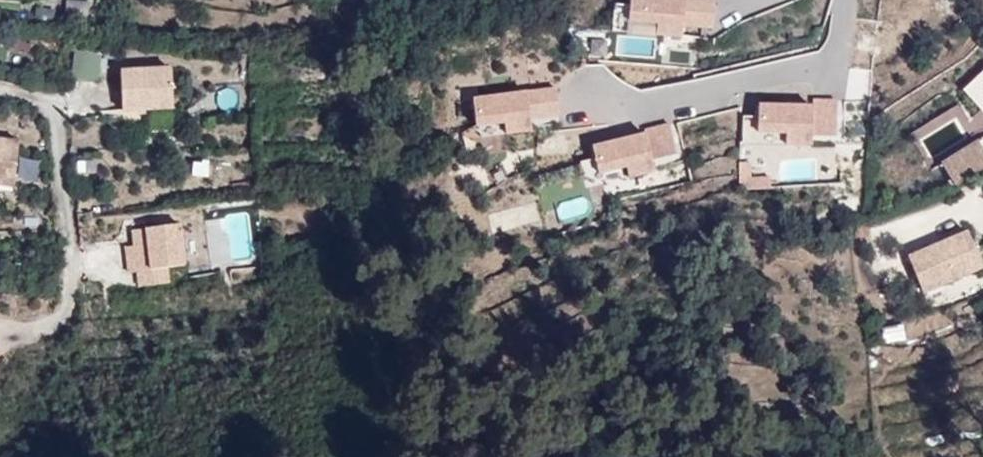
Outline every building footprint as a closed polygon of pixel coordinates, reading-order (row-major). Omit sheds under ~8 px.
[(682,36),(683,24),(713,27),(715,1),(698,0),(630,0),(628,21),(657,23),(656,34),(682,36)] [(86,5),(68,3),(67,22),(85,24),(86,5)] [(70,79),(98,82),(101,55),(73,52),(70,79)] [(120,71),(122,111),(172,109),(170,69),(120,71)] [(964,90),(982,109),(982,72),(964,90)] [(506,134),(531,131),(530,119),(559,115),(556,90),(472,101),(475,127),(504,123),(506,134)] [(813,107),(758,106),(758,132),(786,132),(786,144),(812,144),(812,135),(837,136),(838,101),(813,100),(813,107)] [(914,125),(930,155),(974,132),(959,102),(914,125)] [(599,173),(627,166),(629,177),(655,170),(652,160),(677,153),(670,124),(645,131),(646,134),(593,147),(599,173)] [(17,142),(0,140),(0,184),(13,186),(17,142)] [(955,186),(982,169),(982,149),(977,140),(942,163),(955,186)] [(253,211),(209,213),(213,266),(257,263),(253,211)] [(184,265),(179,225),(132,231),(134,246),(137,271),(139,286),(169,282),(167,267),(184,265)] [(908,257),(923,292),(982,266),(967,231),(908,257)] [(137,271),(134,246),(125,248),(128,272),(137,271)]
